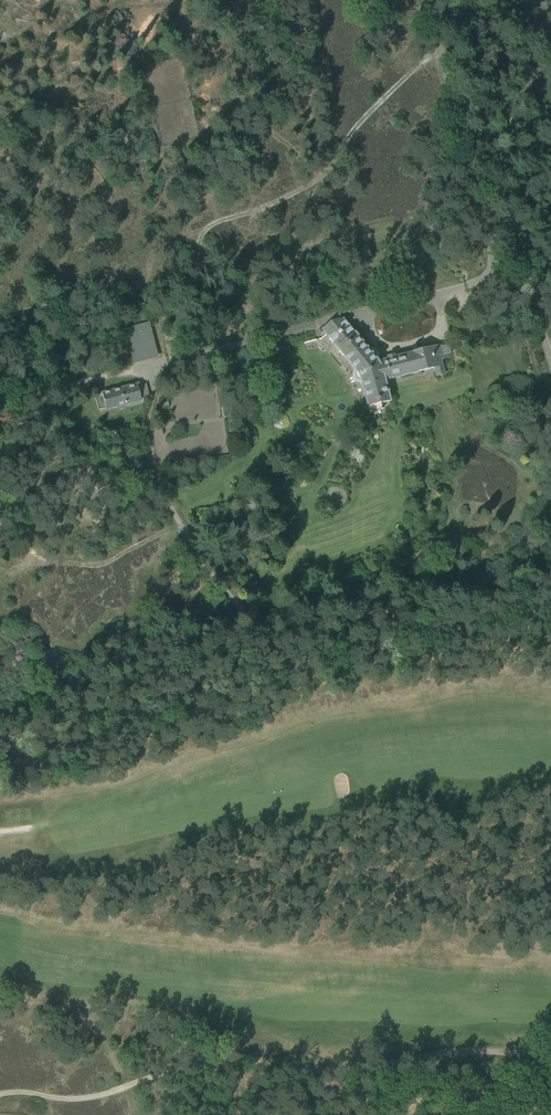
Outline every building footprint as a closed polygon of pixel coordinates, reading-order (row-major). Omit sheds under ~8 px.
[(550,19),(550,5),(550,1),(539,3),(543,21),(550,19)] [(389,379),(384,359),(377,361),(376,361),(367,349),(342,319),(331,322),(323,329),(330,337),(356,370),(355,372),(355,373),(355,374),(355,375),(355,376),(356,377),(357,378),(357,379),(358,380),(360,380),(361,380),(362,380),(370,412),(383,408),(381,402),(390,400),(384,380),(389,379)] [(132,358),(133,361),(156,355),(156,352),(148,323),(125,329),(132,358)] [(389,379),(434,367),(433,362),(441,359),(444,359),(443,355),(450,353),(448,344),(440,346),(440,345),(384,359),(389,379)] [(141,399),(140,396),(138,385),(102,394),(102,396),(96,397),(99,409),(105,407),(105,409),(141,399)]
